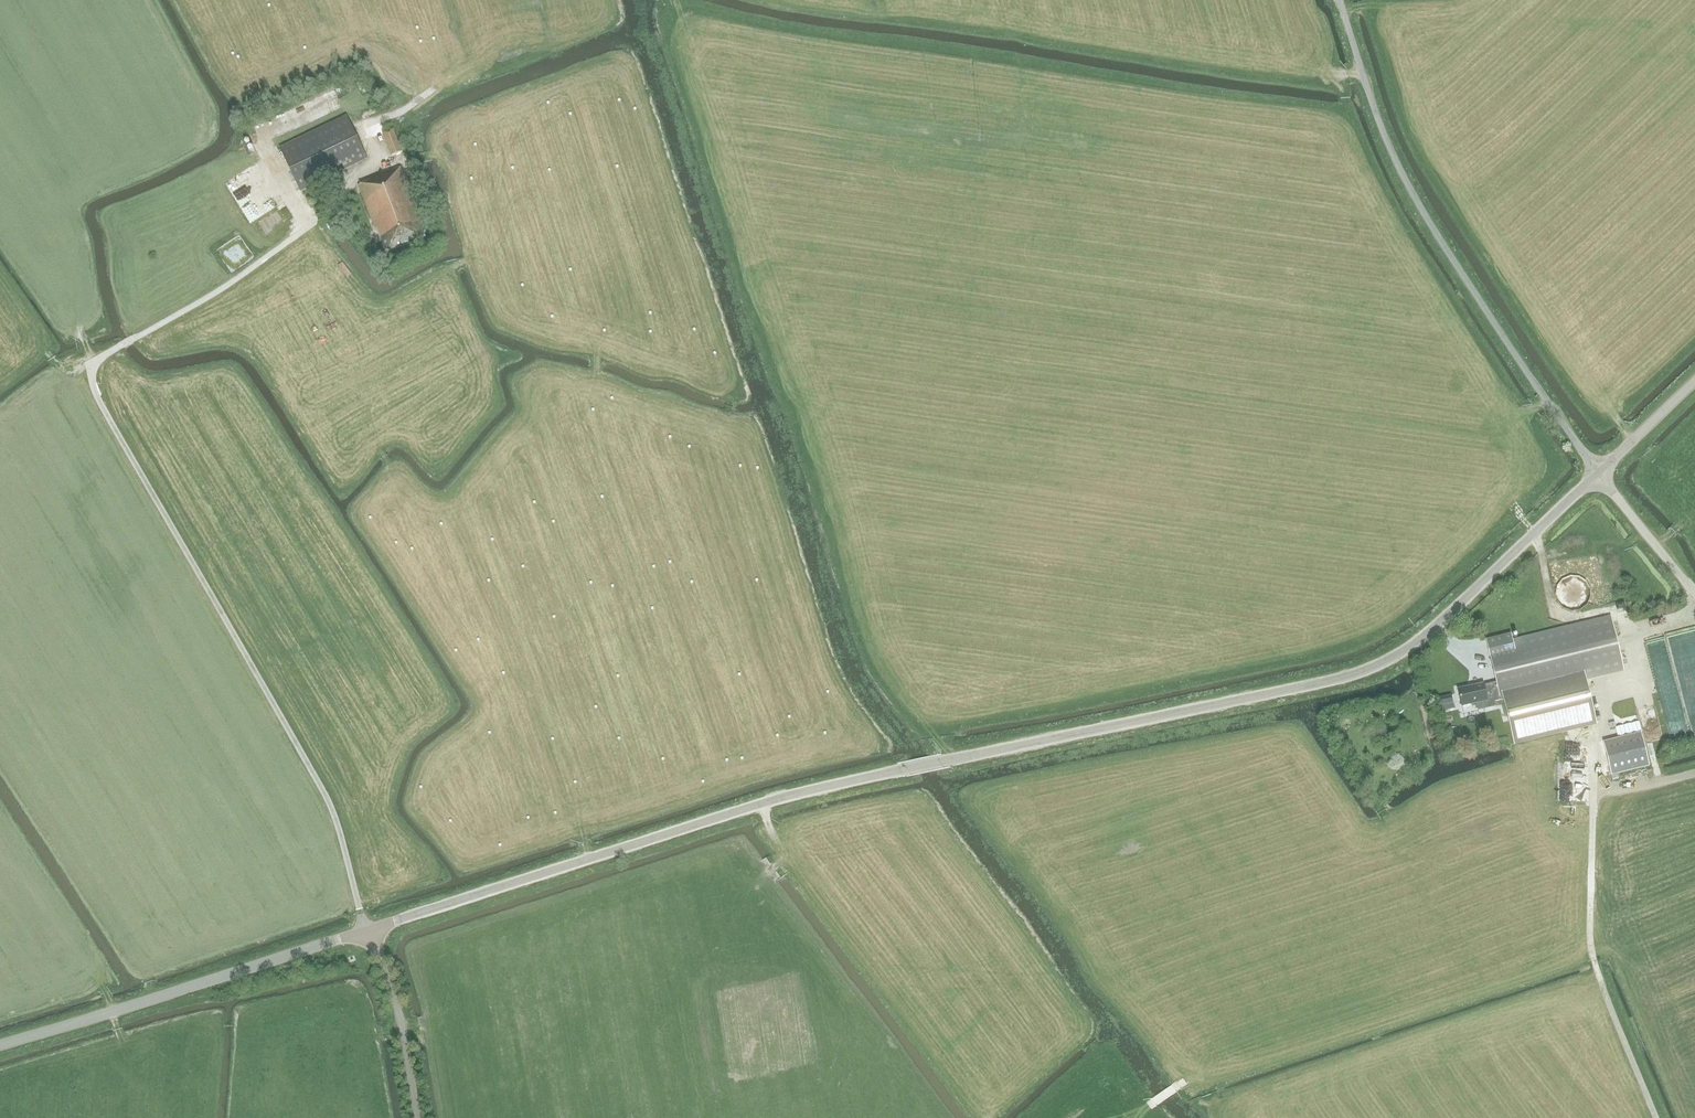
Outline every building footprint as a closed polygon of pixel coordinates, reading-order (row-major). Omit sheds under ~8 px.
[(301,190),(367,158),(347,116),(280,148),(301,190)] [(391,156),(403,152),(394,129),(382,133),(391,156)] [(223,171),(236,163),(233,159),(221,168),(223,171)] [(400,168),(369,179),(370,181),(359,185),(375,230),(378,229),(386,252),(425,237),(423,232),(425,231),(400,168)] [(1459,690),(1463,707),(1477,703),(1479,710),(1488,708),(1496,706),(1495,702),(1505,699),(1587,679),(1624,670),(1611,616),(1513,641),(1511,634),(1486,640),(1497,682),(1484,685),(1484,684),(1459,690)] [(1692,731),(1694,731),(1694,630),(1665,636),(1667,644),(1651,647),(1664,709),(1676,706),(1674,696),(1685,694),(1692,731)] [(1597,725),(1587,679),(1505,699),(1515,745),(1562,734),(1597,725)] [(1454,708),(1451,695),(1439,698),(1442,710),(1454,708)] [(1641,733),(1603,742),(1611,775),(1649,766),(1641,733)]
